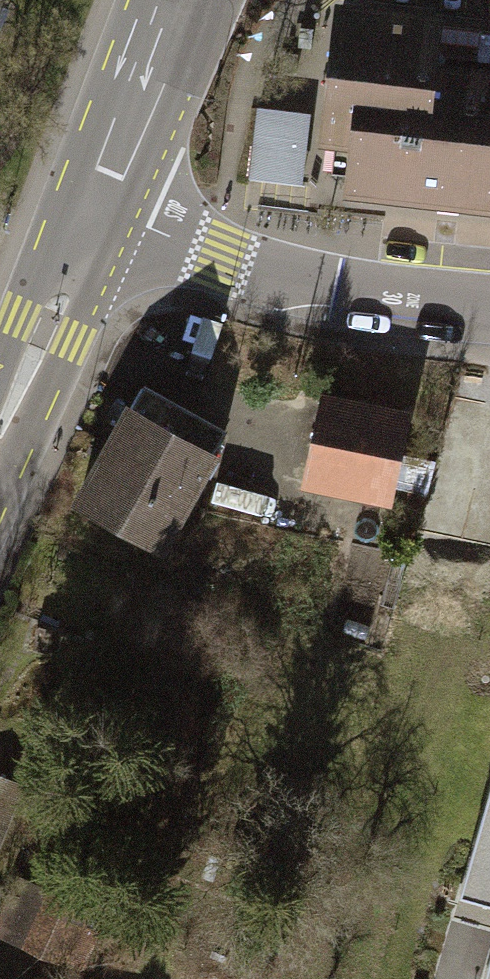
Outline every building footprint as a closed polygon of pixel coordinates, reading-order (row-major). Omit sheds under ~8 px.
[(339,11),(319,178),(359,183),(355,212),(489,228),(489,29),(339,11)] [(314,117),(260,112),(253,187),(307,192),(314,117)] [(227,433),(147,387),(79,505),(159,551),(227,433)] [(407,416),(322,399),(306,479),(392,496),(407,416)] [(18,787),(0,780),(0,831),(18,787)] [(459,890),(489,899),(489,783),(459,890)] [(20,880),(0,928),(0,934),(79,967),(101,914),(20,880)]
